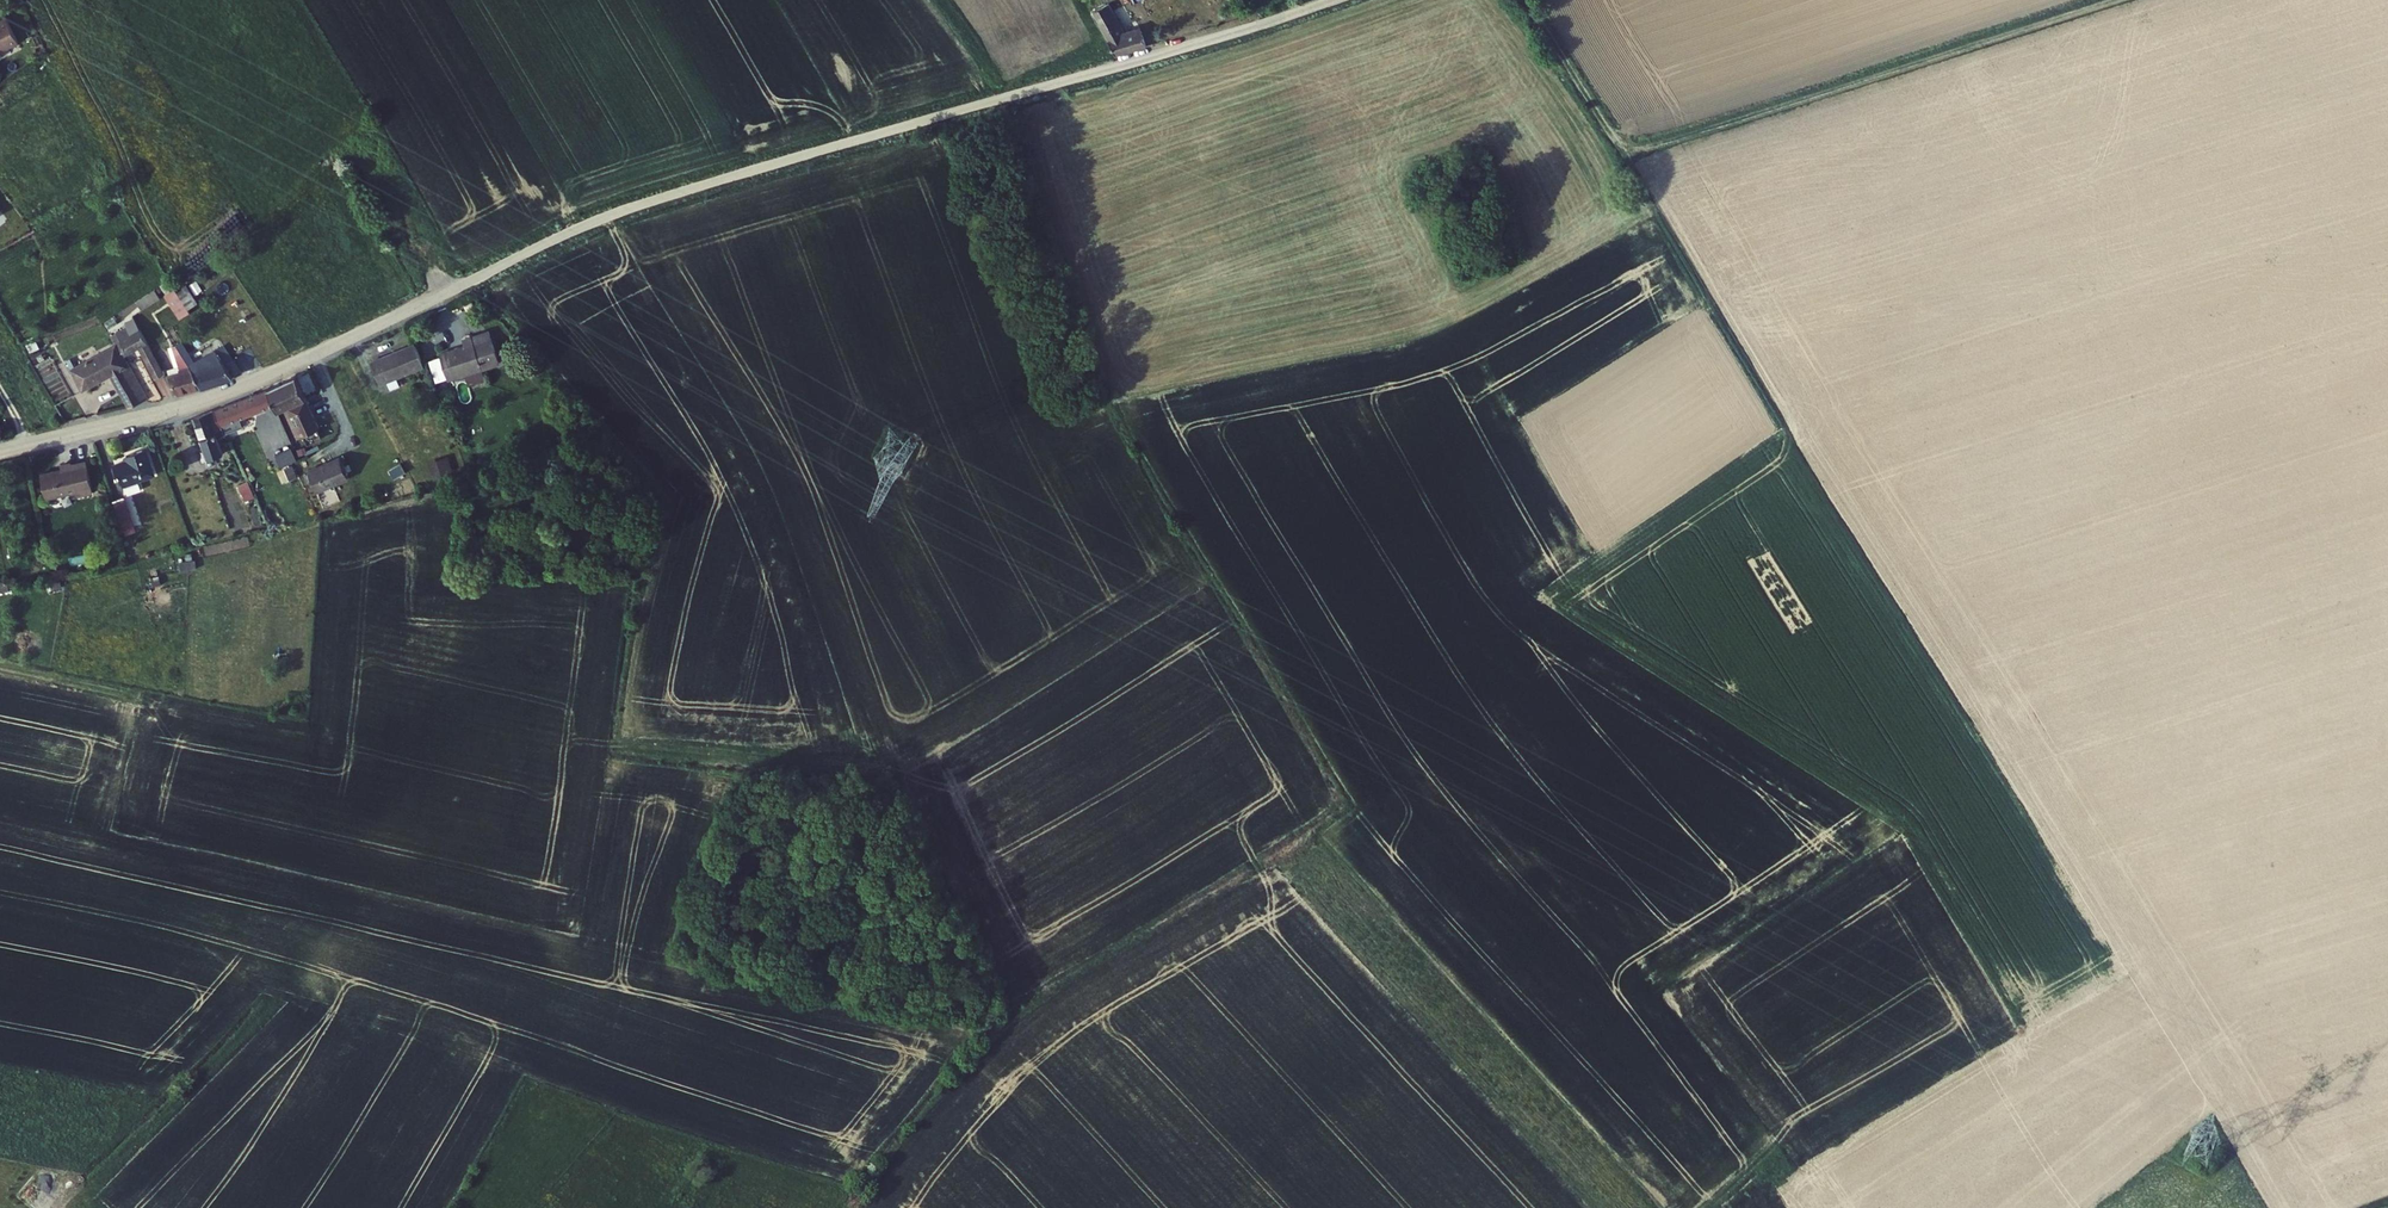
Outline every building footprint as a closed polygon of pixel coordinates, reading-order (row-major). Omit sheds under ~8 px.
[(1131,55),(1163,44),(1157,29),(1139,36),(1120,0),(1112,0),(1114,4),(1105,9),(1131,55)] [(0,34),(0,49),(6,61),(30,49),(16,22),(8,26),(9,30),(0,34)] [(11,216),(0,202),(0,225),(11,216)] [(165,293),(174,314),(195,305),(186,285),(165,293)] [(156,290),(136,299),(140,307),(160,298),(156,290)] [(148,323),(124,337),(134,353),(150,345),(168,377),(177,372),(148,323)] [(452,344),(461,370),(495,358),(483,327),(475,330),(477,337),(462,343),(462,341),(452,344)] [(117,367),(137,400),(156,390),(134,353),(124,337),(122,334),(79,360),(92,381),(117,367)] [(428,336),(410,342),(418,365),(438,358),(428,336)] [(383,352),(391,376),(418,365),(410,342),(383,352)] [(212,364),(203,368),(214,385),(245,376),(227,348),(208,355),(212,364)] [(184,375),(192,391),(214,385),(203,368),(184,375)] [(286,383),(224,401),(239,435),(259,425),(253,412),(292,402),(294,407),(302,404),(314,433),(334,426),(309,372),(286,383)] [(201,408),(227,464),(240,459),(231,440),(240,436),(239,435),(224,401),(201,408)] [(214,457),(219,467),(227,464),(201,408),(199,408),(220,454),(214,457)] [(14,441),(9,422),(0,410),(0,444),(14,441)] [(132,466),(137,487),(153,483),(150,473),(167,469),(159,442),(138,447),(139,452),(125,455),(128,467),(132,466)] [(463,447),(453,452),(458,464),(469,460),(463,447)] [(322,462),(330,480),(364,466),(356,448),(322,462)] [(53,470),(59,493),(91,485),(92,490),(107,486),(99,454),(84,458),(84,457),(73,460),(74,465),(53,470)] [(430,460),(434,477),(453,472),(449,455),(430,460)] [(248,480),(238,484),(244,499),(254,495),(248,480)] [(119,488),(127,518),(138,515),(130,485),(119,488)] [(51,570),(52,580),(68,577),(66,567),(51,570)] [(10,593),(7,580),(0,582),(0,595),(10,593)]
